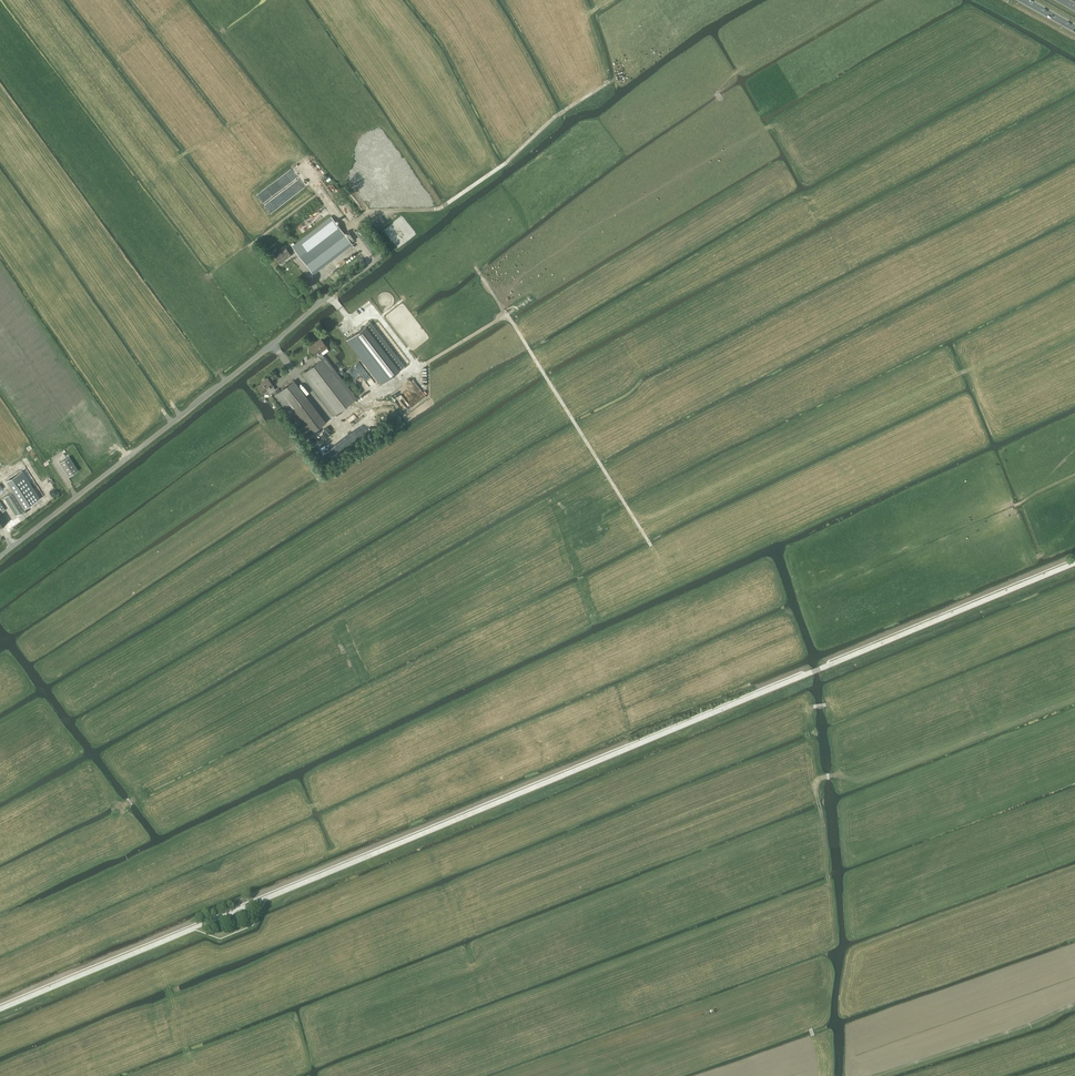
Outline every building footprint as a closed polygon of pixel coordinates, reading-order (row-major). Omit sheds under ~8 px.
[(313,274),(352,243),(331,216),(291,246),(292,247),(288,251),(285,247),(274,255),(278,261),(280,263),(284,260),(291,254),(295,250),(313,274)] [(354,334),(347,340),(381,383),(404,366),(370,322),(361,329),(354,334)] [(324,357),(320,352),(327,347),(320,338),(310,347),(316,355),(317,355),(321,360),(302,374),(334,415),(356,398),(324,357)] [(269,394),(275,389),(273,386),(273,385),(268,378),(267,378),(268,379),(258,386),(264,393),(265,394),(269,394)] [(306,436),(325,421),(294,380),(274,395),(278,401),(306,436)] [(69,477),(78,471),(69,457),(60,463),(69,477)] [(22,471),(6,480),(14,491),(24,508),(39,498),(22,471)] [(8,495),(4,497),(12,510),(16,508),(19,513),(16,515),(16,516),(20,514),(26,510),(24,508),(14,491),(8,495)]
